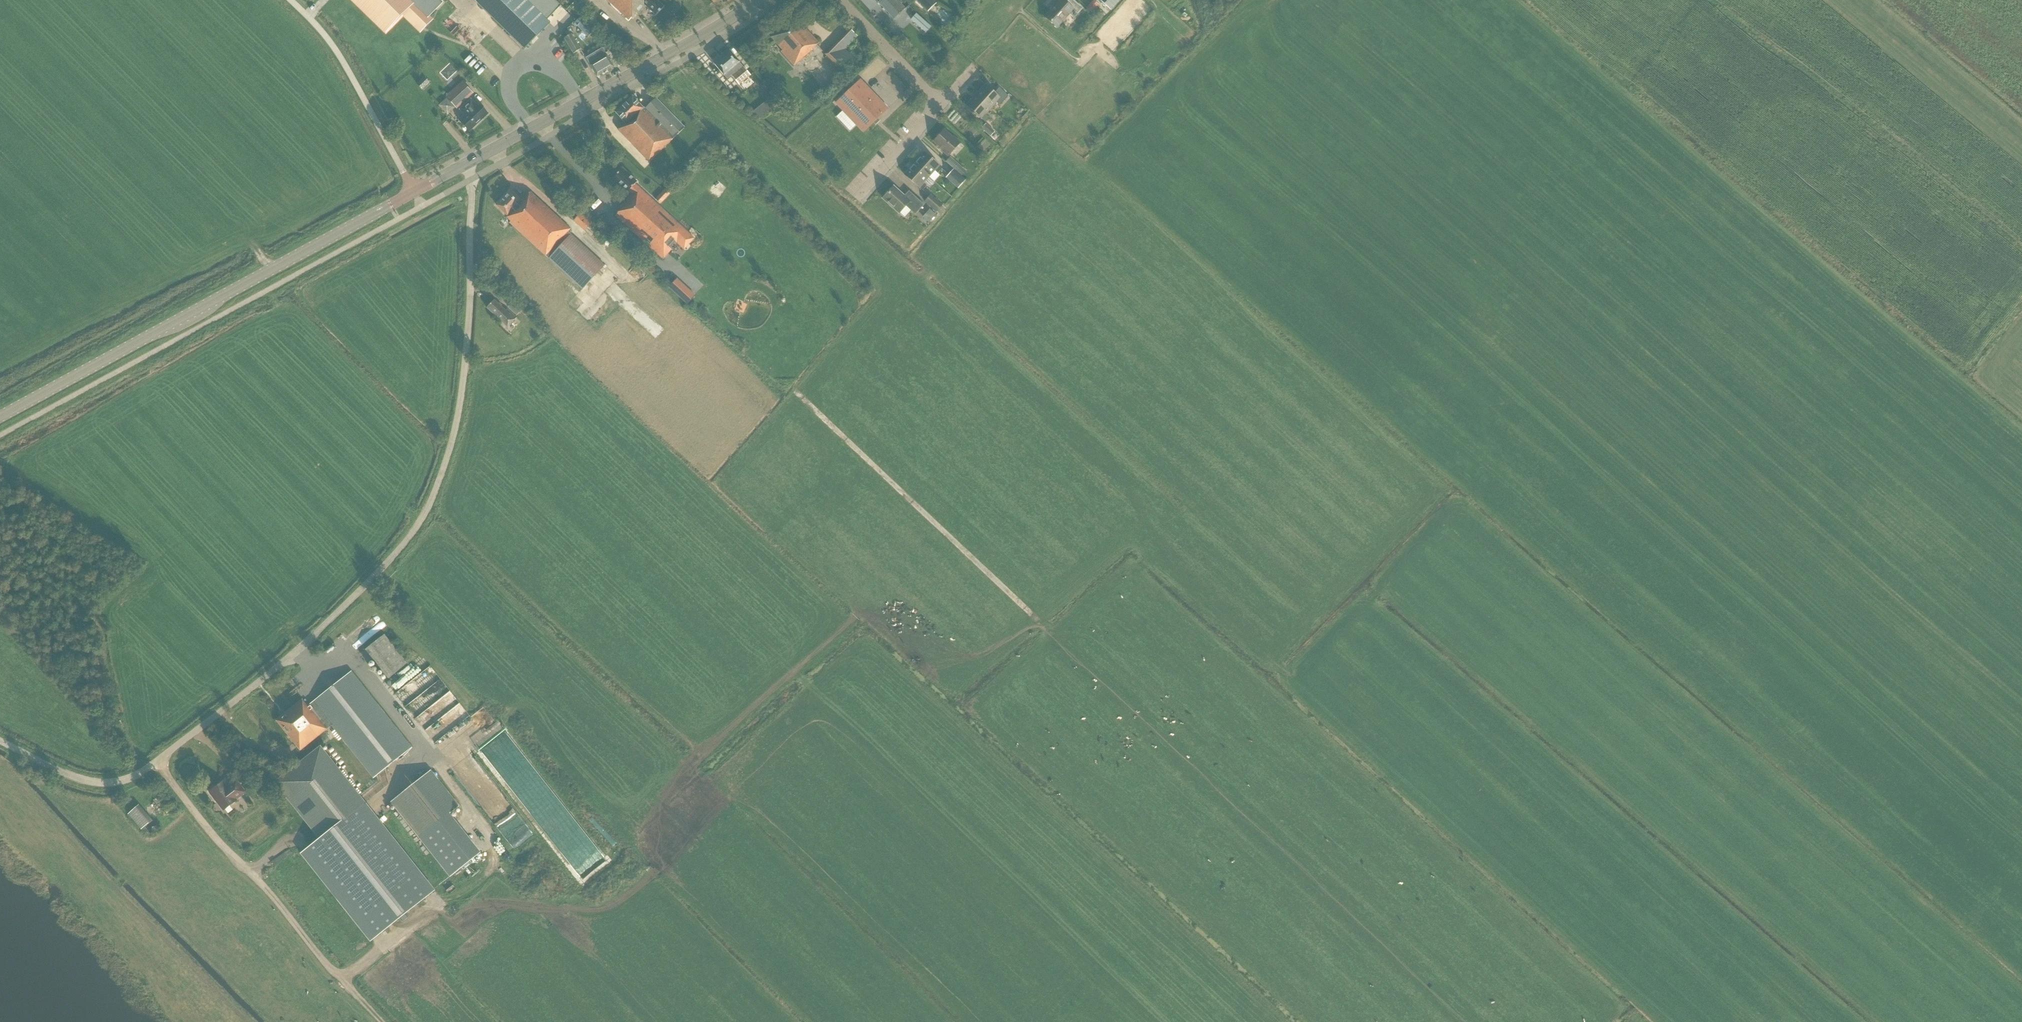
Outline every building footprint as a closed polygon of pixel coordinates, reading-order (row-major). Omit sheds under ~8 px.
[(441,0),(353,0),(386,32),(407,11),(424,27),(432,19),(429,17),(443,2),(441,0)] [(523,47),(539,30),(541,32),(564,8),(556,0),(474,0),(523,47)] [(630,20),(636,13),(638,15),(646,6),(656,16),(664,7),(656,0),(608,0),(630,20)] [(894,19),(905,8),(897,0),(876,0),(894,19)] [(935,0),(917,0),(928,12),(938,3),(935,0)] [(1058,28),(1060,25),(1059,25),(1069,14),(1074,18),(1083,8),(1073,0),(1070,0),(1067,4),(1063,0),(1057,0),(1054,3),(1056,5),(1045,16),(1054,25),(1054,26),(1056,28),(1058,28)] [(1094,0),(1093,0),(1086,8),(1092,12),(1099,4),(1094,0)] [(1111,10),(1120,0),(1100,0),(1111,10)] [(911,20),(925,34),(930,29),(917,15),(911,20)] [(793,18),(771,37),(783,50),(781,51),(794,66),(812,50),(812,49),(819,43),(806,29),(805,30),(793,18)] [(582,34),(588,31),(582,21),(576,24),(582,34)] [(449,22),(444,25),(449,32),(454,29),(449,22)] [(845,49),(858,37),(850,29),(826,54),(848,76),(860,64),(845,49)] [(581,49),(572,33),(564,38),(573,54),(581,49)] [(910,43),(903,34),(898,38),(905,47),(910,43)] [(586,58),(597,76),(614,66),(603,48),(586,58)] [(726,78),(730,75),(738,84),(749,74),(742,67),(738,62),(729,51),(713,64),(726,78)] [(449,67),(440,71),(444,80),(452,77),(449,67)] [(417,84),(422,89),(429,83),(424,77),(417,84)] [(889,108),(861,78),(835,103),(863,133),(889,108)] [(457,108),(474,93),(463,81),(446,97),(457,108)] [(976,95),(991,108),(996,102),(1000,106),(1009,96),(999,88),(995,93),(985,85),(976,95)] [(991,108),(976,95),(967,105),(985,122),(989,117),(986,114),(991,108)] [(626,122),(618,130),(649,161),(685,127),(656,98),(645,109),(645,110),(643,108),(633,97),(616,112),(626,122)] [(460,109),(465,115),(459,120),(470,131),(489,114),(480,104),(478,106),(471,99),(460,109)] [(995,131),(986,123),(981,128),(991,137),(995,131)] [(934,141),(943,149),(942,150),(948,156),(960,142),(954,137),(953,138),(944,130),(934,141)] [(914,163),(929,177),(935,171),(938,173),(942,169),(939,166),(939,165),(925,152),(914,163)] [(950,157),(946,162),(953,169),(962,176),(966,171),(950,157)] [(929,177),(914,163),(904,174),(919,188),(920,187),(923,190),(927,185),(924,183),(929,177)] [(637,182),(622,168),(613,178),(628,192),(629,191),(632,194),(621,207),(622,208),(616,215),(663,259),(677,243),(684,249),(694,238),(635,184),(637,182)] [(966,180),(962,176),(953,169),(946,177),(958,188),(966,180)] [(908,200),(894,186),(883,198),(899,213),(906,206),(915,214),(924,204),(913,194),(908,200)] [(497,205),(508,216),(522,201),(511,190),(497,205)] [(531,192),(522,201),(508,216),(512,220),(510,222),(582,290),(605,265),(568,231),(571,229),(531,192)] [(598,198),(609,208),(615,201),(603,192),(598,198)] [(943,205),(931,194),(924,202),(936,212),(943,205)] [(574,220),(585,230),(591,224),(580,214),(574,220)] [(927,214),(920,222),(925,226),(932,219),(927,214)] [(732,217),(729,221),(735,225),(738,221),(732,217)] [(638,278),(626,259),(619,264),(631,282),(638,278)] [(683,262),(674,271),(700,294),(708,286),(720,297),(724,291),(715,283),(716,282),(711,279),(707,283),(683,262)] [(508,327),(517,318),(507,309),(506,310),(494,300),(487,307),(508,327)] [(366,626),(373,620),(364,610),(357,616),(366,626)] [(365,649),(389,678),(408,663),(384,634),(365,649)] [(336,640),(318,652),(321,656),(340,644),(336,640)] [(421,656),(398,677),(404,684),(428,663),(421,656)] [(429,665),(394,696),(403,706),(438,675),(429,665)] [(277,720),(299,748),(330,723),(374,778),(412,747),(352,671),(308,706),(302,699),(277,720)] [(442,679),(404,706),(417,722),(426,716),(432,724),(424,729),(440,751),(469,731),(462,721),(469,716),(442,679)] [(278,697),(281,703),(287,700),(284,694),(278,697)] [(501,768),(509,763),(496,743),(477,755),(499,790),(506,785),(504,782),(508,780),(509,782),(515,778),(512,773),(507,777),(501,768)] [(433,891),(320,749),(311,757),(278,782),(322,837),(303,852),(372,939),(433,891)] [(444,776),(450,770),(441,760),(431,769),(444,783),(448,780),(444,776)] [(459,806),(431,771),(392,802),(451,876),(479,854),(448,815),(459,806)] [(247,792),(237,779),(228,786),(223,780),(208,792),(223,811),(238,800),(238,799),(247,792)] [(143,808),(152,818),(160,810),(152,801),(143,808)] [(153,819),(139,804),(128,813),(141,829),(153,819)]
